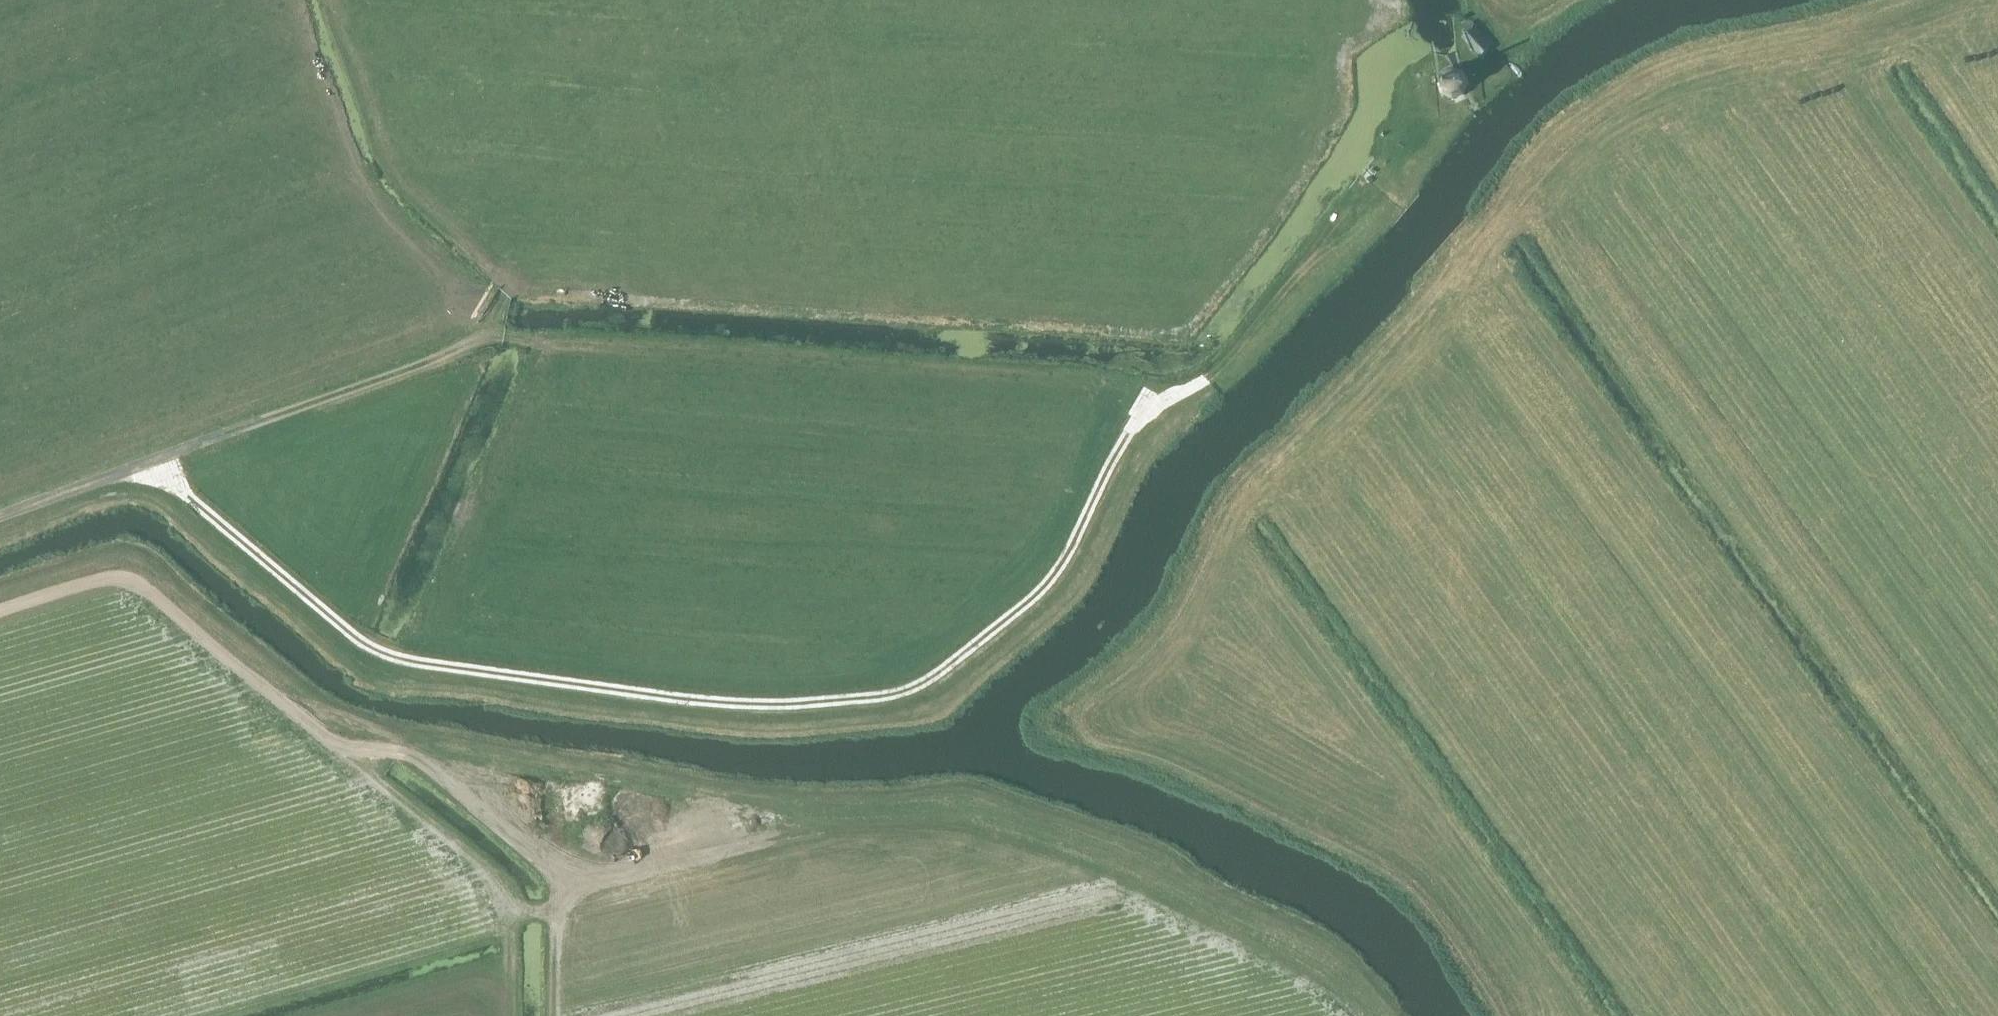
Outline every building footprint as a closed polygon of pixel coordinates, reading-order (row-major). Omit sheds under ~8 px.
[(1462,40),(1480,59),(1491,49),(1473,31),(1462,40)] [(1452,68),(1443,75),(1438,86),(1444,99),(1456,102),(1462,102),(1468,98),(1472,92),(1473,80),(1463,71),(1452,68)]
